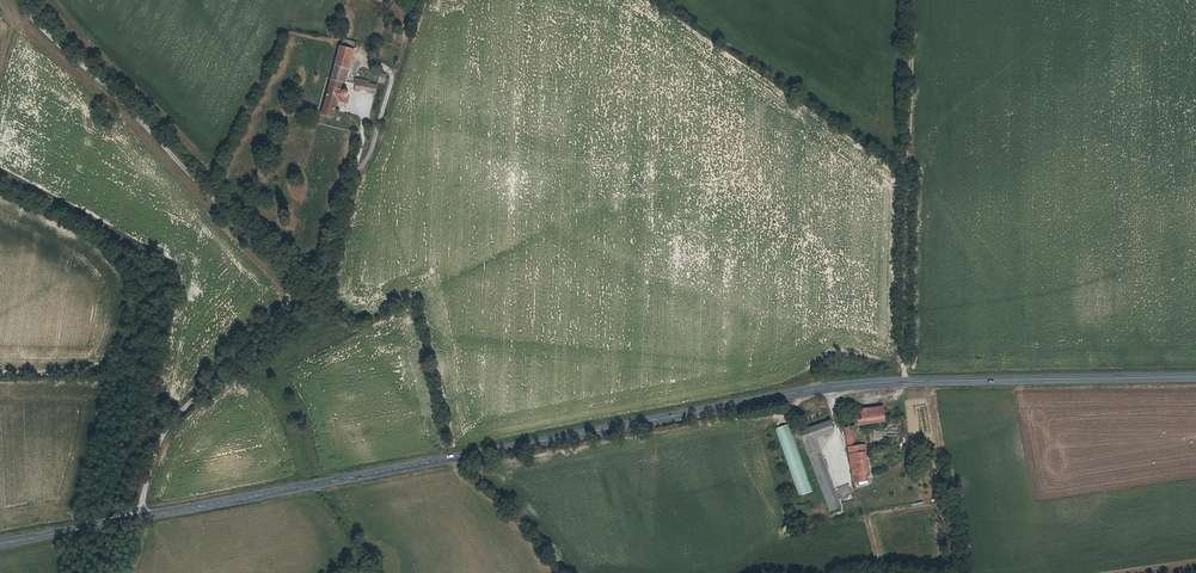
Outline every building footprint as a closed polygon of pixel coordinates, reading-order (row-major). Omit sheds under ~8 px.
[(323,72),(336,75),(338,68),(325,64),(323,72)] [(323,72),(317,99),(328,102),(331,87),(334,87),(336,75),(323,72)] [(376,83),(368,83),(369,79),(354,77),(353,90),(375,93),(376,83)] [(347,108),(347,109),(352,111),(355,100),(351,99),(351,101),(340,98),(339,103),(340,103),(344,105),(345,105),(348,106),(347,106),(347,108)] [(317,99),(306,142),(319,145),(324,124),(329,125),(331,119),(331,118),(333,119),(334,119),(336,118),(337,117),(337,115),(335,114),(334,113),(332,113),(332,111),(326,110),(328,102),(317,99)] [(830,414),(829,404),(819,405),(821,415),(830,414)] [(869,414),(840,418),(842,432),(871,428),(869,414)] [(820,440),(816,428),(787,438),(791,451),(802,447),(820,440)] [(832,435),(834,450),(840,450),(837,434),(833,434),(832,435)] [(802,447),(791,451),(795,461),(806,457),(802,447)] [(853,462),(854,462),(852,452),(834,454),(840,491),(855,489),(854,483),(856,482),(853,462)] [(806,457),(795,461),(817,518),(825,515),(806,457)]
